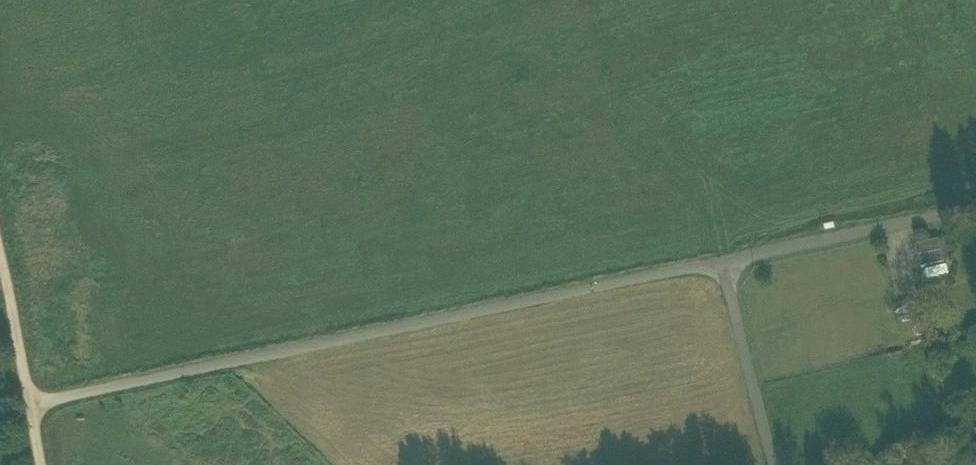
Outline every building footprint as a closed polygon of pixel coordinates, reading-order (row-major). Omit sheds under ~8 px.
[(916,245),(921,268),(944,263),(939,239),(916,245)]
